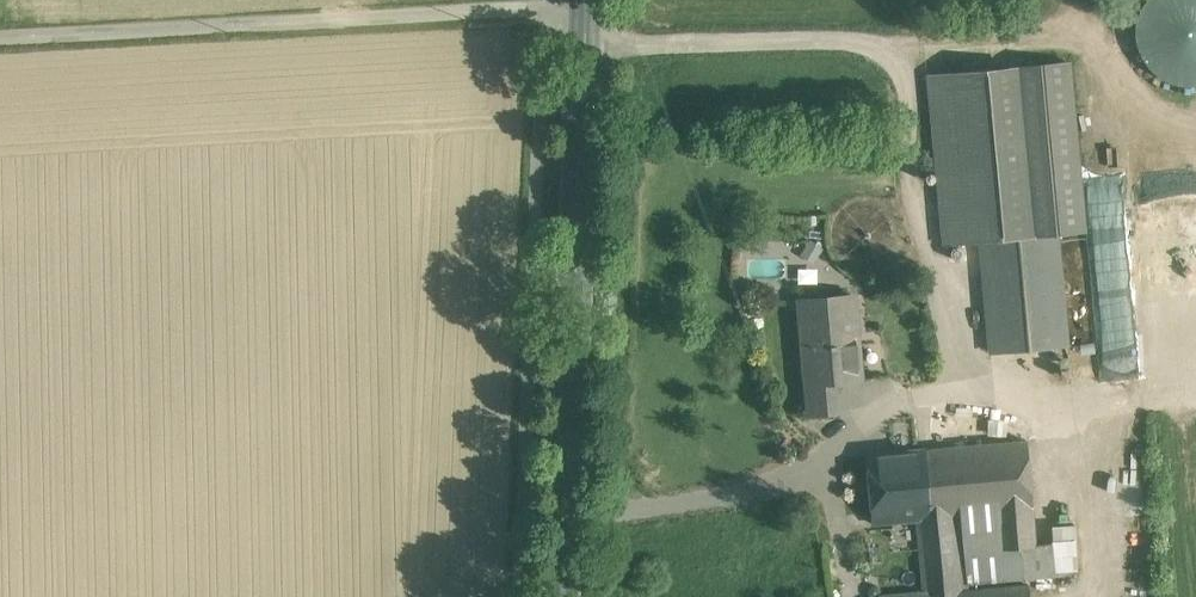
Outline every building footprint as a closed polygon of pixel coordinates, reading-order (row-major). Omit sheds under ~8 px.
[(1146,64),(1157,75),(1170,82),(1185,86),(1195,85),(1195,0),(1147,0),(1142,6),(1137,21),(1136,36),(1139,51),(1146,64)] [(1068,61),(1013,66),(1030,235),(1056,232),(1084,230),(1068,61)] [(1013,66),(928,75),(945,243),(981,240),(1030,235),(1013,66)] [(981,240),(992,352),(1068,345),(1056,232),(1030,235),(981,240)] [(806,380),(809,414),(842,411),(839,381),(862,379),(859,342),(854,342),(850,296),(807,300),(809,321),(802,321),(805,355),(813,354),(815,380),(806,380)] [(1028,442),(913,452),(919,518),(925,593),(977,588),(976,583),(1078,573),(1075,540),(1037,544),(1028,442)] [(913,452),(868,456),(874,522),(919,518),(913,452)] [(881,596),(1030,596),(1029,584),(977,588),(925,593),(881,596)]
